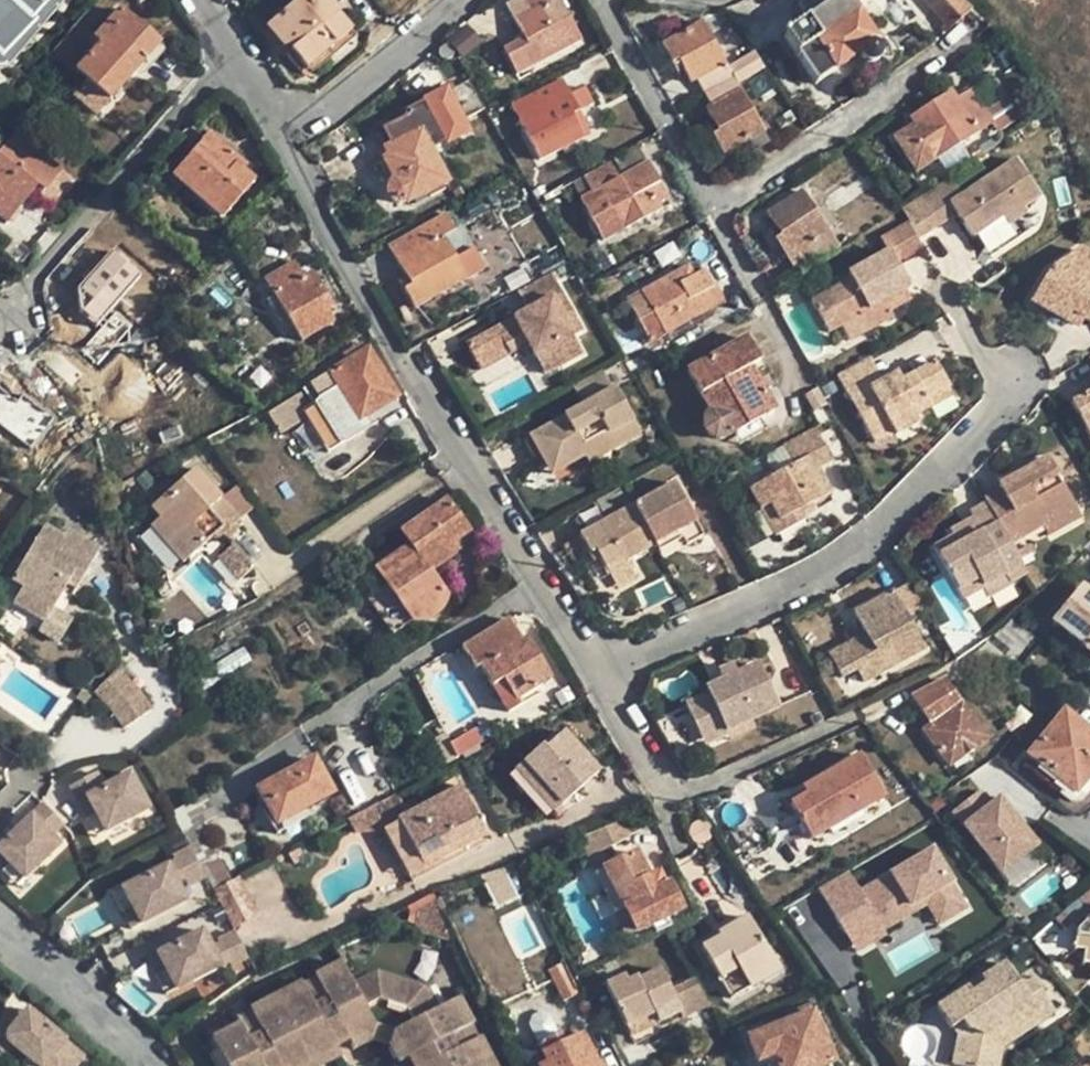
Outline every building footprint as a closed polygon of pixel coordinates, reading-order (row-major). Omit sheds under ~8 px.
[(34,21),(31,17),(47,0),(0,0),(0,57),(34,21)] [(266,27),(282,47),(286,45),(304,66),(348,31),(334,13),(337,11),(328,0),(299,0),(266,27)] [(524,71),(580,40),(558,0),(552,0),(545,4),(543,0),(515,0),(505,5),(524,39),(511,47),(524,71)] [(781,37),(815,82),(855,56),(857,62),(860,65),(865,66),(871,66),(875,63),(879,57),(878,51),(876,47),(872,44),(874,41),(849,5),(857,0),(822,0),(824,4),(819,2),(813,3),(810,0),(799,0),(796,2),(803,10),(801,13),(802,22),(781,37)] [(962,0),(923,0),(948,28),(971,8),(962,0)] [(77,70),(84,77),(107,97),(108,98),(157,43),(118,10),(94,36),(100,43),(77,70)] [(677,59),(682,69),(690,84),(695,82),(702,93),(757,60),(752,53),(727,68),(701,21),(659,43),(670,63),(677,59)] [(476,37),(462,23),(453,32),(446,38),(460,53),(476,37)] [(675,73),(682,69),(677,59),(670,63),(675,73)] [(717,132),(710,136),(722,156),(747,142),(764,133),(736,85),(762,68),(757,60),(702,93),(708,104),(702,108),(711,123),(717,132)] [(462,117),(483,105),(467,76),(448,87),(462,117)] [(95,111),(107,97),(84,77),(73,91),(95,111)] [(571,115),(577,110),(561,79),(511,105),(539,159),(581,137),(571,115)] [(420,130),(427,144),(442,136),(447,140),(468,128),(462,117),(448,87),(445,83),(423,95),(424,99),(406,108),(408,113),(376,130),(384,148),(420,130)] [(932,115),(926,106),(910,116),(911,121),(891,135),(914,171),(992,121),(997,129),(1017,117),(1004,96),(982,110),(968,90),(956,99),(932,115)] [(950,91),(926,106),(932,115),(956,99),(950,91)] [(589,133),(577,110),(571,115),(581,137),(589,133)] [(705,126),(710,136),(717,132),(711,123),(705,126)] [(445,182),(427,144),(420,130),(384,148),(383,148),(388,156),(382,159),(394,180),(389,184),(387,192),(390,200),(396,204),(406,203),(445,182)] [(207,132),(172,172),(221,215),(252,180),(241,170),(245,165),(207,132)] [(14,133),(0,151),(0,215),(5,220),(30,191),(48,205),(70,179),(14,133)] [(769,143),(764,133),(747,142),(753,152),(769,143)] [(639,147),(610,163),(618,178),(647,162),(639,147)] [(382,159),(372,165),(387,192),(389,184),(394,180),(382,159)] [(660,207),(657,201),(650,187),(658,181),(647,162),(618,178),(610,163),(583,178),(591,192),(579,200),(601,239),(660,207)] [(950,176),(917,198),(933,225),(957,211),(972,235),(1003,217),(1007,224),(1025,212),(1023,207),(1038,197),(1017,162),(962,195),(950,176)] [(570,185),(579,200),(591,192),(583,178),(570,185)] [(666,196),(658,181),(650,187),(657,201),(666,196)] [(826,230),(815,212),(799,189),(765,214),(772,225),(779,236),(773,239),(794,271),(836,245),(826,230)] [(823,208),(815,212),(826,230),(834,224),(823,208)] [(1029,220),(1025,212),(1007,224),(1010,231),(1029,220)] [(444,236),(454,230),(445,214),(387,245),(403,276),(410,285),(402,290),(412,307),(484,269),(471,248),(456,257),(444,236)] [(981,249),(1010,231),(1007,224),(1003,217),(972,235),(981,249)] [(897,259),(920,244),(909,222),(885,237),(892,250),(897,259)] [(767,230),(773,239),(779,236),(772,225),(767,230)] [(459,228),(454,230),(444,236),(456,257),(471,248),(459,228)] [(830,333),(842,327),(861,315),(868,329),(894,316),(891,310),(887,301),(912,287),(897,259),(892,250),(850,274),(853,280),(813,302),(830,333)] [(1067,318),(1080,327),(1085,318),(1089,320),(1089,261),(1075,252),(1047,271),(1035,291),(1071,312),(1067,318)] [(119,320),(117,304),(150,301),(146,258),(78,265),(83,323),(119,320)] [(332,321),(327,310),(321,301),(327,298),(310,270),(303,275),(294,261),(264,278),(299,339),(332,321)] [(686,266),(672,273),(677,283),(690,275),(686,266)] [(507,343),(512,349),(528,340),(543,367),(580,348),(571,330),(580,326),(550,270),(516,291),(524,309),(469,338),(479,358),(507,343)] [(701,270),(690,275),(677,283),(672,273),(625,299),(650,342),(723,300),(715,285),(710,286),(701,270)] [(396,280),(402,290),(410,285),(403,276),(396,280)] [(916,296),(912,287),(887,301),(891,310),(916,296)] [(1064,323),(1067,318),(1071,312),(1035,291),(1028,302),(1064,323)] [(333,307),(327,298),(321,301),(327,310),(333,307)] [(849,340),(868,329),(861,315),(842,327),(849,340)] [(724,436),(730,434),(758,417),(771,409),(763,392),(757,382),(749,366),(755,361),(742,337),(688,370),(708,407),(705,411),(702,419),(703,426),(707,432),(714,436),(719,437),(724,436)] [(339,354),(345,362),(365,351),(360,342),(339,354)] [(483,365),(512,349),(507,343),(479,358),(483,365)] [(345,362),(328,372),(331,378),(315,387),(318,393),(318,398),(317,400),(311,404),(305,403),(300,398),(299,393),(282,403),(294,423),(304,417),(327,452),(366,429),(360,419),(397,398),(367,349),(365,351),(345,362)] [(869,356),(836,374),(850,400),(854,397),(864,414),(859,416),(875,445),(896,433),(898,438),(920,425),(917,418),(932,410),(924,395),(946,382),(934,362),(910,375),(902,380),(897,374),(883,382),(869,356)] [(906,369),(897,374),(902,380),(910,375),(906,369)] [(612,443),(616,448),(639,434),(614,388),(610,389),(600,370),(572,387),(583,407),(532,437),(542,454),(551,449),(561,466),(582,454),(585,458),(612,443)] [(765,377),(757,382),(763,392),(770,386),(765,377)] [(955,399),(946,382),(924,395),(932,410),(934,412),(955,399)] [(1076,397),(1089,424),(1089,388),(1076,397)] [(32,445),(48,423),(0,389),(0,423),(32,445)] [(850,400),(859,416),(864,414),(854,397),(850,400)] [(766,429),(758,417),(730,434),(736,447),(766,429)] [(784,526),(816,509),(834,498),(820,472),(835,463),(814,426),(783,444),(793,463),(775,473),(748,488),(762,514),(774,508),(784,526)] [(589,464),(616,448),(612,443),(585,458),(589,464)] [(783,444),(765,453),(775,473),(793,463),(783,444)] [(554,477),(585,458),(582,454),(561,466),(551,449),(542,454),(554,477)] [(1044,459),(1026,469),(1029,474),(1015,481),(1013,476),(996,485),(998,489),(981,498),(983,502),(1006,545),(1041,526),(1037,521),(1051,513),(1054,518),(1071,508),(1044,459)] [(1011,473),(1013,476),(1015,481),(1029,474),(1026,469),(1025,466),(1011,473)] [(176,536),(191,554),(204,542),(202,541),(212,533),(216,538),(237,519),(193,469),(151,507),(159,517),(150,526),(167,545),(176,536)] [(132,476),(110,488),(115,497),(137,485),(132,476)] [(673,482),(633,505),(655,545),(679,531),(683,540),(687,546),(705,537),(673,482)] [(625,561),(655,545),(633,505),(622,486),(594,501),(606,520),(580,534),(589,550),(598,547),(602,557),(612,576),(629,568),(625,561)] [(409,543),(374,567),(410,621),(413,619),(419,618),(430,613),(436,609),(439,605),(443,598),(445,597),(428,571),(453,554),(447,546),(454,541),(468,531),(446,499),(401,530),(409,543)] [(957,598),(978,586),(1001,574),(1006,582),(1023,573),(1006,545),(983,502),(967,511),(969,515),(973,522),(963,527),(959,520),(946,528),(950,535),(929,547),(957,598)] [(820,515),(816,509),(784,526),(774,508),(762,514),(778,542),(810,525),(807,522),(820,515)] [(1076,516),(1071,508),(1054,518),(1051,513),(1037,521),(1041,526),(1045,534),(1076,516)] [(969,515),(959,520),(963,527),(973,522),(969,515)] [(22,585),(12,602),(43,620),(37,630),(58,642),(71,621),(53,608),(66,585),(75,589),(98,549),(65,529),(61,536),(43,526),(11,579),(22,585)] [(659,553),(683,540),(679,531),(655,545),(659,553)] [(182,562),(191,554),(176,536),(167,545),(182,562)] [(222,540),(211,550),(238,581),(252,569),(230,544),(228,546),(222,540)] [(454,541),(447,546),(453,554),(459,549),(454,541)] [(594,560),(602,557),(598,547),(589,550),(594,560)] [(374,567),(351,583),(362,599),(355,604),(370,625),(375,622),(386,637),(410,621),(374,567)] [(612,576),(618,586),(634,577),(629,568),(612,576)] [(1007,586),(1006,582),(1001,574),(978,586),(985,598),(1007,586)] [(908,584),(890,594),(905,622),(924,612),(908,584)] [(1078,588),(1051,621),(1089,655),(1089,598),(1078,588)] [(920,651),(905,622),(890,594),(851,614),(862,636),(825,655),(838,679),(849,673),(855,684),(920,651)] [(474,668),(479,665),(520,641),(507,620),(461,648),(474,668)] [(246,637),(181,679),(198,705),(262,662),(246,637)] [(526,638),(520,641),(479,665),(506,712),(516,706),(513,700),(550,678),(526,638)] [(721,727),(723,731),(748,720),(774,709),(772,705),(765,689),(755,666),(733,675),(730,668),(717,674),(720,682),(703,689),(705,695),(683,705),(698,737),(721,727)] [(93,693),(99,697),(128,684),(119,668),(93,693)] [(941,680),(910,696),(930,724),(922,730),(946,763),(983,737),(941,680)] [(135,694),(128,684),(99,697),(114,708),(135,694)] [(769,687),(765,689),(772,705),(776,702),(769,687)] [(141,702),(135,694),(114,708),(119,715),(141,702)] [(141,702),(119,715),(125,726),(147,713),(141,702)] [(1027,755),(1073,793),(1089,773),(1089,737),(1060,714),(1027,755)] [(751,729),(748,720),(723,731),(724,733),(727,740),(751,729)] [(701,744),(724,733),(723,731),(721,727),(698,737),(701,744)] [(470,730),(445,745),(454,759),(479,743),(470,730)] [(560,733),(515,774),(550,811),(595,772),(560,733)] [(438,734),(426,742),(441,767),(454,759),(445,745),(438,734)] [(858,754),(802,789),(826,829),(883,796),(858,754)] [(312,759),(258,790),(276,823),(297,811),(329,791),(312,759)] [(97,774),(72,787),(89,821),(96,817),(105,835),(150,812),(136,785),(124,791),(119,782),(105,789),(97,774)] [(550,811),(515,774),(508,780),(547,823),(555,817),(550,811)] [(131,776),(119,782),(124,791),(136,785),(131,776)] [(459,784),(406,813),(397,818),(399,822),(421,865),(423,867),(485,834),(459,784)] [(949,810),(960,824),(967,818),(988,802),(978,788),(949,810)] [(802,789),(785,798),(808,840),(826,829),(802,789)] [(218,814),(207,794),(185,805),(171,814),(183,836),(202,824),(218,814)] [(406,813),(396,794),(362,811),(347,820),(355,834),(385,830),(399,822),(397,818),(406,813)] [(1033,845),(995,796),(988,802),(967,818),(977,832),(970,837),(998,872),(1033,845)] [(50,837),(62,826),(42,805),(30,817),(37,824),(50,837)] [(276,823),(270,827),(277,837),(304,822),(297,811),(276,823)] [(30,817),(20,826),(27,833),(37,824),(30,817)] [(97,839),(105,835),(96,817),(89,821),(87,821),(97,839)] [(960,824),(970,837),(977,832),(967,818),(960,824)] [(626,836),(619,820),(591,831),(587,833),(594,849),(626,836)] [(399,822),(385,830),(408,872),(421,865),(399,822)] [(0,846),(0,869),(3,872),(9,866),(23,881),(59,846),(50,837),(37,824),(27,833),(20,826),(0,846)] [(204,876),(211,892),(230,882),(202,824),(183,836),(191,851),(204,876)] [(603,868),(594,849),(587,833),(576,838),(594,873),(603,868)] [(820,885),(851,949),(929,910),(937,926),(971,910),(938,843),(857,883),(851,870),(820,885)] [(298,850),(288,856),(294,866),(304,860),(298,850)] [(187,885),(204,876),(191,851),(174,860),(176,864),(167,868),(176,886),(185,881),(187,885)] [(603,868),(594,873),(613,912),(623,907),(635,932),(679,909),(666,884),(663,886),(656,872),(645,878),(633,853),(603,868)] [(503,865),(481,875),(496,907),(518,897),(503,865)] [(2,873),(16,888),(23,881),(9,866),(3,872),(2,873)] [(167,868),(123,891),(132,909),(125,913),(134,931),(186,904),(181,894),(176,897),(172,888),(176,886),(167,868)] [(230,882),(211,892),(231,930),(257,916),(237,878),(230,882)] [(181,894),(176,886),(172,888),(176,897),(181,894)] [(115,896),(124,913),(125,913),(132,909),(123,891),(115,896)] [(1082,894),(1060,914),(1076,930),(1089,918),(1089,903),(1082,894)] [(626,937),(635,932),(623,907),(613,912),(626,937)] [(1076,930),(1073,948),(1083,950),(1082,962),(1089,963),(1089,918),(1076,930)] [(778,973),(746,919),(717,936),(719,939),(700,950),(729,1001),(778,973)] [(202,933),(150,961),(160,979),(167,975),(177,993),(221,970),(211,952),(207,955),(202,946),(207,944),(202,933)] [(230,970),(247,961),(234,935),(217,944),(219,948),(211,952),(221,970),(228,966),(230,970)] [(211,952),(207,944),(202,946),(207,955),(211,952)] [(310,976),(311,979),(314,985),(341,971),(337,962),(310,976)] [(563,962),(545,970),(562,1002),(578,993),(563,962)] [(950,1029),(959,1023),(964,1030),(962,1036),(956,1065),(991,1065),(996,1045),(1006,1038),(999,1026),(1029,1005),(1016,984),(1003,964),(979,979),(983,984),(969,993),(965,988),(933,1008),(948,1030),(950,1029)] [(348,985),(341,971),(314,985),(321,999),(308,1005),(331,1049),(344,1042),(370,1028),(348,985)] [(373,971),(348,985),(370,1028),(371,1029),(378,1042),(392,1040),(389,1033),(431,1011),(420,988),(373,971)] [(613,984),(632,1023),(660,1010),(666,1024),(685,1015),(687,1020),(711,1008),(695,983),(675,994),(663,971),(646,980),(643,977),(634,982),(631,975),(613,984)] [(168,997),(177,993),(167,975),(160,979),(159,980),(168,997)] [(1028,976),(1016,984),(1029,1005),(1039,1021),(1051,1012),(1028,976)] [(314,985),(311,979),(298,986),(301,992),(308,1005),(321,999),(314,985)] [(289,987),(271,997),(275,1005),(301,992),(298,986),(297,985),(297,984),(289,987)] [(308,1005),(301,992),(275,1005),(305,1063),(331,1049),(308,1005)] [(275,1005),(271,997),(244,1011),(246,1014),(248,1018),(275,1005)] [(455,999),(447,1003),(461,1031),(466,1028),(469,1026),(455,999)] [(402,1060),(406,1065),(425,1065),(452,1052),(446,1039),(461,1031),(447,1003),(431,1011),(389,1033),(392,1040),(402,1060)] [(305,1063),(275,1005),(248,1018),(256,1033),(273,1065),(298,1065),(305,1063)] [(1008,1042),(1039,1021),(1029,1005),(999,1026),(1006,1038),(1008,1042)] [(746,1038),(757,1063),(772,1056),(776,1065),(826,1065),(830,1064),(805,1006),(783,1016),(786,1022),(746,1038)] [(639,1037),(666,1024),(660,1010),(632,1023),(639,1037)] [(80,1060),(61,1044),(62,1043),(30,1016),(23,1024),(18,1019),(8,1011),(0,1021),(0,1057),(12,1050),(23,1060),(30,1065),(43,1065),(45,1063),(49,1065),(74,1065),(80,1060)] [(24,1011),(18,1019),(23,1024),(30,1016),(24,1011)] [(248,1018),(246,1014),(233,1019),(236,1026),(243,1039),(256,1033),(248,1018)] [(598,1064),(595,1065),(580,1033),(561,1042),(548,1018),(540,1014),(529,1018),(527,1026),(545,1064),(541,1065),(599,1065),(598,1064)] [(950,1029),(954,1034),(959,1035),(962,1036),(964,1030),(959,1023),(950,1029)] [(221,1065),(233,1065),(252,1056),(243,1039),(236,1026),(207,1039),(221,1065)] [(1089,1063),(1089,1027),(1070,1043),(1087,1063),(1089,1064),(1089,1063)] [(349,1053),(368,1043),(378,1042),(371,1029),(370,1028),(344,1042),(349,1053)] [(473,1041),(466,1028),(461,1031),(446,1039),(452,1052),(468,1044),(473,1041)] [(233,1065),(273,1065),(256,1033),(243,1039),(252,1056),(233,1065)] [(951,1065),(956,1065),(962,1036),(959,1035),(954,1034),(948,1065),(951,1065)] [(473,1041),(468,1044),(479,1065),(486,1065),(489,1065),(477,1039),(473,1041)] [(378,1042),(381,1046),(393,1065),(402,1060),(392,1040),(378,1042)] [(468,1044),(452,1052),(425,1065),(479,1065),(468,1044)] [(331,1049),(305,1063),(307,1065),(325,1065),(336,1061),(331,1049)]
